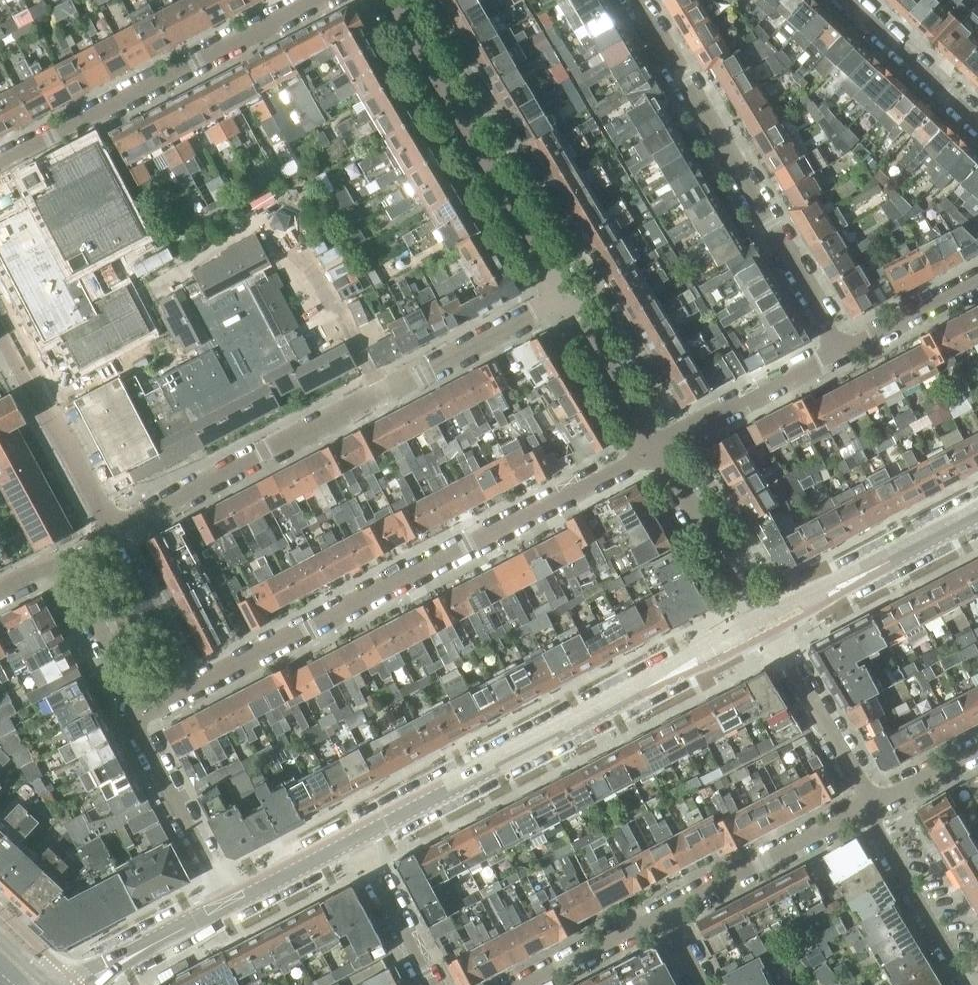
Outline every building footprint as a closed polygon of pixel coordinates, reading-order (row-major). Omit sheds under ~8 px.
[(58,22),(77,12),(71,0),(70,0),(65,3),(52,10),(58,22)] [(134,26),(151,58),(171,48),(154,16),(146,0),(127,0),(122,3),(134,26)] [(174,5),(191,37),(211,27),(197,0),(184,0),(174,5)] [(211,27),(231,16),(223,0),(197,0),(211,27)] [(231,16),(251,6),(248,0),(223,0),(231,16)] [(452,18),(480,3),(485,0),(445,0),(443,2),(452,18)] [(461,35),(499,13),(496,7),(492,0),(485,0),(480,3),(452,18),(461,35)] [(557,4),(565,17),(594,0),(563,0),(557,4)] [(607,0),(594,0),(565,17),(569,23),(579,18),(584,25),(612,9),(607,0)] [(673,18),(702,0),(663,0),(673,18)] [(683,35),(711,19),(705,8),(711,5),(708,0),(702,0),(673,18),(683,35)] [(732,3),(737,9),(743,3),(740,0),(735,0),(732,3)] [(767,15),(781,0),(758,0),(755,3),(767,15)] [(787,19),(805,0),(781,0),(767,15),(773,21),(780,13),(787,19)] [(792,38),(821,8),(813,0),(805,0),(787,19),(793,25),(786,33),(792,38)] [(905,17),(921,0),(900,0),(894,7),(905,17)] [(915,27),(938,3),(936,0),(921,0),(905,17),(915,27)] [(926,37),(961,0),(952,0),(944,8),(938,3),(915,27),(926,37)] [(926,37),(936,47),(960,22),(970,12),(977,5),(977,0),(961,0),(926,37)] [(504,2),(496,7),(499,13),(508,8),(504,2)] [(45,3),(30,10),(34,19),(49,11),(45,3)] [(191,37),(174,5),(154,16),(171,48),(191,37)] [(328,45),(364,24),(354,6),(318,25),(328,45)] [(508,8),(499,13),(461,35),(470,50),(508,29),(504,21),(514,15),(509,7),(508,8)] [(34,19),(30,10),(28,8),(14,15),(20,27),(34,19)] [(792,38),(804,50),(833,19),(821,8),(792,38)] [(620,23),(612,9),(584,25),(588,32),(579,38),(583,45),(620,23)] [(537,16),(545,29),(552,25),(544,11),(537,16)] [(948,58),(977,26),(977,14),(975,17),(970,12),(960,22),(936,47),(948,58)] [(82,19),(86,27),(91,37),(98,33),(89,16),(82,19)] [(14,19),(0,26),(6,37),(12,34),(11,34),(19,29),(14,19)] [(683,35),(694,53),(722,37),(711,19),(683,35)] [(800,79),(812,67),(846,31),(833,19),(804,50),(810,56),(791,76),(797,83),(800,79)] [(32,23),(19,29),(11,34),(12,34),(17,44),(37,33),(32,23)] [(577,48),(580,54),(596,46),(600,53),(628,36),(620,23),(583,45),(577,48)] [(341,64),(375,45),(364,24),(328,45),(315,53),(321,64),(336,56),(341,64)] [(758,24),(753,30),(755,32),(760,38),(764,43),(769,37),(758,24)] [(300,76),(306,73),(321,64),(315,53),(328,45),(318,25),(281,44),(294,66),(294,65),(300,76)] [(545,29),(554,44),(561,40),(552,25),(545,29)] [(134,26),(115,36),(131,68),(151,58),(134,26)] [(958,68),(977,47),(977,26),(948,58),(958,68)] [(510,28),(508,29),(470,50),(479,67),(517,45),(528,38),(523,31),(515,36),(510,28)] [(824,79),(829,74),(858,43),(846,31),(812,67),(824,79)] [(742,37),(747,44),(755,39),(751,33),(742,37)] [(115,36),(94,47),(111,79),(131,68),(115,36)] [(637,50),(628,36),(600,53),(605,61),(590,70),(593,75),(594,76),(599,73),(637,50)] [(694,53),(705,70),(739,50),(739,49),(732,53),(722,37),(694,53)] [(65,38),(58,41),(63,51),(70,48),(65,38)] [(764,59),(765,58),(773,53),(764,43),(760,38),(753,42),(764,59)] [(775,56),(781,50),(770,38),(764,43),(773,53),(775,56)] [(554,44),(562,57),(569,53),(561,40),(554,44)] [(831,96),(834,92),(870,54),(858,43),(829,74),(835,80),(825,90),(831,96)] [(315,103),(300,76),(294,65),(294,66),(281,44),(279,45),(277,45),(271,48),(270,50),(263,54),(306,132),(326,122),(315,103)] [(300,76),(315,103),(380,66),(375,57),(378,55),(379,52),(375,45),(341,64),(345,73),(316,89),(306,73),(300,76)] [(479,67),(488,82),(516,66),(526,60),(517,45),(479,67)] [(543,51),(552,67),(560,63),(560,62),(551,46),(543,51)] [(94,47),(75,57),(92,89),(111,79),(94,47)] [(969,78),(977,69),(977,47),(958,68),(969,78)] [(644,63),(637,50),(599,73),(594,76),(593,75),(586,80),(589,87),(602,79),(612,73),(616,80),(644,63)] [(712,67),(722,84),(749,68),(739,50),(705,70),(705,71),(712,67)] [(775,56),(785,69),(786,70),(792,63),(782,51),(781,50),(775,56)] [(577,66),(569,53),(562,57),(570,70),(577,66)] [(775,75),(785,69),(775,56),(773,53),(765,58),(775,75)] [(287,143),(306,132),(263,54),(255,58),(253,57),(247,60),(247,62),(243,64),(244,66),(272,117),(287,143)] [(852,99),(853,97),(882,66),(870,54),(834,92),(840,97),(844,92),(852,99)] [(75,57),(55,68),(71,99),(92,89),(75,57)] [(26,83),(15,88),(32,120),(52,110),(30,68),(25,58),(15,63),(26,83)] [(560,63),(552,67),(551,68),(557,79),(566,74),(560,63)] [(653,77),(644,63),(616,80),(617,81),(621,88),(607,98),(606,97),(597,103),(592,94),(586,98),(594,112),(653,77)] [(39,64),(30,68),(52,110),(71,99),(55,68),(44,73),(39,64)] [(260,123),(272,117),(244,66),(234,71),(231,70),(221,76),(237,107),(250,101),(252,105),(251,108),(259,124),(260,123)] [(356,93),(361,101),(395,82),(391,74),(388,73),(385,75),(380,66),(315,103),(326,122),(331,119),(326,110),(356,93)] [(488,82),(498,99),(536,76),(532,69),(521,75),(516,66),(488,82)] [(570,70),(578,84),(585,80),(577,66),(570,70)] [(853,97),(866,108),(895,78),(882,66),(853,97)] [(722,84),(733,102),(760,85),(749,68),(722,84)] [(969,78),(977,87),(977,69),(969,78)] [(781,73),(792,91),(799,86),(797,83),(791,76),(786,70),(781,73)] [(225,114),(237,107),(221,76),(211,81),(210,84),(200,89),(226,140),(238,134),(230,119),(227,118),(225,114)] [(498,99),(507,114),(535,98),(529,89),(540,83),(536,76),(498,99)] [(661,91),(653,77),(594,112),(598,120),(629,101),(633,108),(661,91)] [(872,114),(878,120),(907,90),(895,78),(866,108),(872,114)] [(807,86),(800,79),(797,83),(803,89),(807,86)] [(585,80),(578,84),(586,98),(592,94),(593,94),(590,88),(589,87),(586,80),(585,80)] [(336,127),(342,136),(402,103),(396,94),(399,92),(400,89),(395,82),(361,101),(349,108),(354,116),(336,127)] [(733,102),(743,119),(770,103),(760,85),(733,102)] [(796,91),(804,106),(812,102),(807,96),(799,86),(792,91),(793,93),(796,91)] [(0,96),(0,107),(12,130),(32,120),(15,88),(0,96)] [(229,146),(226,140),(200,89),(190,94),(187,93),(176,99),(193,131),(205,124),(207,129),(206,131),(217,152),(229,146)] [(878,120),(890,132),(919,101),(907,90),(878,120)] [(666,100),(661,91),(633,108),(626,112),(631,120),(615,129),(608,134),(612,140),(663,109),(660,104),(666,100)] [(560,95),(563,102),(569,98),(565,92),(560,95)] [(579,94),(570,100),(574,107),(583,102),(579,94)] [(507,114),(517,131),(556,108),(564,103),(563,102),(560,95),(540,107),(535,98),(507,114)] [(181,137),(193,131),(176,99),(167,104),(166,107),(155,112),(185,169),(187,168),(190,175),(201,170),(186,142),(183,141),(181,137)] [(904,130),(910,136),(932,113),(919,101),(890,132),(886,136),(892,142),(904,130)] [(817,124),(818,123),(825,119),(818,110),(812,102),(804,106),(817,124)] [(378,129),(383,138),(417,118),(412,111),(409,110),(407,111),(402,103),(342,136),(348,146),(373,132),(378,129)] [(781,121),(770,103),(743,119),(754,137),(781,121)] [(829,123),(835,117),(824,104),(818,110),(825,119),(829,123)] [(12,130),(0,107),(0,137),(12,130)] [(517,131),(526,145),(553,129),(548,120),(559,114),(556,108),(517,131)] [(671,123),(663,109),(612,140),(616,146),(638,133),(643,140),(671,123)] [(195,184),(190,175),(187,168),(185,169),(155,112),(145,117),(143,116),(132,122),(149,154),(158,172),(165,168),(168,175),(172,173),(176,182),(183,178),(188,187),(195,184)] [(898,161),(905,167),(944,124),(932,113),(910,136),(917,142),(898,161)] [(829,123),(838,135),(839,136),(846,129),(835,117),(829,123)] [(358,163),(364,173),(424,140),(418,130),(421,129),(421,126),(417,118),(383,138),(375,143),(379,151),(358,163)] [(526,145),(537,164),(598,128),(592,118),(560,136),(555,128),(553,129),(526,145)] [(827,141),(830,139),(838,135),(829,123),(825,119),(818,123),(827,141)] [(754,137),(764,155),(792,138),(781,121),(754,137)] [(136,160),(149,154),(132,122),(122,127),(121,130),(111,135),(140,193),(144,198),(156,192),(142,165),(138,164),(136,160)] [(603,127),(608,134),(615,129),(610,122),(603,127)] [(679,137),(671,123),(643,140),(648,149),(638,154),(642,160),(679,137)] [(927,167),(934,159),(956,136),(944,124),(905,167),(911,172),(921,161),(927,167)] [(537,164),(548,182),(577,165),(572,157),(596,142),(594,138),(602,133),(598,127),(598,128),(537,164)] [(839,136),(848,148),(856,139),(846,129),(839,136)] [(316,135),(317,137),(323,148),(330,144),(323,132),(316,135)] [(840,158),(842,156),(851,152),(848,148),(839,136),(838,135),(830,139),(840,158)] [(929,179),(934,184),(969,148),(956,136),(934,159),(942,165),(934,173),(929,179)] [(292,151),(298,161),(302,170),(307,167),(308,168),(318,162),(313,153),(323,148),(317,137),(292,151)] [(688,152),(679,137),(642,160),(628,168),(632,175),(640,171),(639,170),(655,161),(660,168),(688,152)] [(764,155),(775,172),(802,156),(792,138),(764,155)] [(381,189),(397,180),(439,155),(434,147),(431,146),(428,148),(424,140),(364,173),(370,183),(374,181),(378,188),(380,187),(381,189)] [(8,274),(4,276),(9,285),(13,283),(35,325),(31,327),(40,345),(62,334),(79,368),(149,332),(126,287),(92,305),(75,273),(143,237),(94,142),(24,178),(39,209),(33,212),(32,211),(31,210),(30,209),(29,209),(27,209),(26,210),(0,223),(0,258),(8,274)] [(860,143),(851,152),(861,163),(863,161),(867,156),(869,154),(870,153),(860,143)] [(959,182),(977,162),(977,156),(969,148),(934,184),(941,190),(946,184),(953,176),(959,182)] [(696,165),(688,152),(660,168),(664,176),(641,190),(645,196),(668,182),(696,165)] [(775,172),(785,190),(820,170),(809,152),(802,156),(775,172)] [(877,161),(869,154),(867,156),(863,161),(870,168),(877,161)] [(380,200),(386,210),(445,176),(440,167),(442,166),(443,163),(439,155),(397,180),(401,187),(380,200)] [(302,170),(298,161),(284,169),(288,177),(302,170)] [(548,182),(559,201),(612,170),(608,162),(601,166),(599,163),(582,173),(577,165),(548,182)] [(965,202),(977,188),(977,162),(959,182),(966,189),(959,196),(965,202)] [(705,180),(696,165),(668,182),(673,190),(649,204),(653,210),(705,180)] [(865,168),(853,175),(863,191),(868,188),(877,182),(873,177),(871,175),(865,168)] [(789,211),(789,212),(823,191),(817,182),(825,177),(821,169),(820,170),(785,190),(796,207),(789,211)] [(559,201),(570,219),(599,202),(594,194),(611,184),(610,181),(617,177),(612,170),(559,201)] [(873,176),(883,187),(890,179),(879,170),(873,176)] [(261,178),(243,188),(247,195),(265,185),(264,184),(276,178),(272,171),(261,177),(261,178)] [(314,178),(334,215),(343,211),(342,210),(353,204),(343,185),(335,190),(325,172),(314,178)] [(197,186),(210,210),(231,200),(218,175),(197,186)] [(421,203),(427,212),(460,192),(456,184),(453,183),(450,185),(445,176),(386,210),(392,220),(421,203)] [(713,194),(705,180),(653,210),(657,217),(680,202),(685,210),(713,194)] [(851,199),(855,206),(857,205),(858,207),(861,205),(860,203),(877,194),(878,195),(881,193),(880,192),(882,191),(878,183),(851,199)] [(882,190),(891,200),(893,203),(899,196),(900,196),(889,184),(882,190)] [(965,202),(962,205),(974,217),(977,214),(977,188),(965,202)] [(789,212),(799,229),(835,207),(831,201),(823,205),(817,196),(824,192),(823,191),(789,212)] [(401,236),(407,246),(467,213),(462,204),(464,202),(465,200),(460,192),(427,212),(431,219),(401,236)] [(630,198),(635,206),(643,201),(638,193),(630,198)] [(721,208),(713,194),(685,210),(689,218),(666,232),(670,238),(721,208)] [(893,203),(903,216),(911,208),(899,196),(893,203)] [(944,198),(938,204),(943,209),(951,216),(957,210),(944,198)] [(570,219),(582,239),(628,211),(621,200),(604,210),(599,202),(570,219)] [(903,216),(893,203),(891,200),(882,205),(892,223),(903,216)] [(643,201),(635,206),(640,214),(648,209),(643,201)] [(905,219),(912,216),(922,211),(923,211),(916,204),(911,208),(903,216),(905,219)] [(799,229),(810,247),(838,231),(848,225),(839,210),(837,206),(835,207),(799,229)] [(730,222),(721,208),(670,238),(673,244),(697,230),(702,238),(730,222)] [(961,226),(964,228),(970,222),(957,210),(951,216),(950,217),(960,226),(961,226)] [(582,239),(592,256),(621,239),(616,231),(633,220),(628,211),(582,239)] [(922,211),(912,216),(917,224),(926,220),(925,219),(922,211)] [(271,227),(285,231),(289,217),(276,213),(271,227)] [(449,249),(454,245),(483,229),(476,217),(471,220),(467,213),(407,246),(413,257),(443,239),(449,249)] [(634,261),(639,258),(651,251),(654,249),(654,250),(667,242),(654,220),(638,229),(621,239),(592,256),(605,278),(634,261)] [(927,243),(919,247),(935,275),(951,267),(931,229),(930,230),(925,220),(918,224),(923,234),(927,243)] [(738,236),(730,222),(702,238),(706,246),(696,252),(683,260),(687,266),(738,236)] [(206,229),(212,240),(217,237),(211,226),(206,229)] [(950,231),(965,260),(977,253),(977,237),(976,239),(964,228),(961,226),(960,226),(950,231)] [(937,227),(931,229),(951,267),(965,260),(950,231),(941,236),(937,227)] [(444,268),(449,277),(495,250),(483,229),(454,245),(462,258),(456,261),(455,259),(443,266),(444,268)] [(176,238),(180,245),(194,237),(191,231),(176,238)] [(810,247),(821,266),(849,249),(838,231),(810,247)] [(868,237),(872,246),(881,241),(877,233),(868,237)] [(742,242),(738,236),(687,266),(691,273),(714,259),(718,267),(726,262),(753,246),(748,237),(742,242)] [(821,266),(832,283),(859,266),(853,257),(872,246),(868,237),(849,249),(821,266)] [(175,239),(163,246),(168,253),(179,247),(175,239)] [(897,247),(902,256),(917,285),(935,275),(919,247),(909,252),(905,243),(897,247)] [(203,365),(187,373),(221,438),(281,407),(276,398),(302,385),(306,394),(357,367),(353,359),(335,325),(326,322),(310,331),(299,327),(279,289),(283,287),(276,273),(250,286),(246,279),(255,274),(239,244),(221,253),(223,257),(193,273),(198,281),(159,301),(166,314),(162,316),(175,343),(180,341),(186,353),(195,349),(203,365)] [(761,259),(753,246),(726,262),(729,269),(715,278),(716,278),(699,287),(703,294),(761,259)] [(605,278),(616,296),(662,269),(678,260),(672,250),(659,258),(654,250),(654,249),(651,251),(639,258),(644,267),(639,269),(634,261),(605,278)] [(472,276),(479,287),(508,270),(495,250),(449,277),(434,285),(439,297),(469,281),(467,279),(472,276)] [(364,271),(374,265),(368,255),(358,260),(364,271)] [(886,275),(894,290),(896,295),(917,285),(902,256),(882,265),(883,266),(881,267),(886,275)] [(769,272),(761,259),(703,294),(706,300),(711,308),(722,301),(721,301),(727,297),(727,298),(741,289),(769,272)] [(832,283),(842,300),(869,284),(859,266),(832,283)] [(876,270),(880,278),(886,275),(881,267),(876,270)] [(364,273),(373,290),(375,290),(383,285),(374,268),(364,273)] [(435,273),(429,276),(434,285),(449,277),(444,268),(435,273)] [(616,296),(627,314),(656,297),(651,289),(668,279),(662,269),(616,296)] [(415,283),(409,287),(434,337),(521,293),(508,270),(479,287),(440,307),(436,300),(427,305),(421,290),(419,291),(415,283)] [(777,286),(769,272),(741,289),(745,296),(730,306),(715,314),(719,321),(726,316),(733,312),(777,286)] [(869,284),(842,300),(853,318),(881,303),(873,290),(884,284),(885,285),(886,285),(890,292),(894,290),(886,275),(880,278),(869,284)] [(397,303),(403,316),(419,346),(434,337),(409,287),(404,279),(397,283),(405,298),(397,303)] [(627,314),(638,332),(699,296),(694,286),(678,295),(678,296),(661,306),(656,297),(627,314)] [(726,316),(731,323),(753,310),(757,316),(785,299),(777,286),(733,312),(726,316)] [(375,290),(373,290),(374,291),(365,295),(367,300),(378,294),(375,290)] [(638,332),(649,351),(678,334),(673,325),(690,315),(699,311),(703,318),(710,314),(700,296),(699,296),(638,332)] [(793,312),(785,299),(757,316),(762,324),(752,330),(752,331),(748,333),(752,338),(793,312)] [(393,336),(392,336),(394,340),(402,354),(419,346),(403,316),(396,320),(389,308),(385,310),(375,315),(384,332),(390,329),(393,336)] [(956,318),(971,347),(977,343),(977,316),(974,309),(956,318)] [(793,312),(752,338),(745,342),(749,349),(759,342),(763,349),(774,343),(802,326),(793,312)] [(358,325),(365,338),(383,329),(379,322),(375,315),(358,325)] [(726,316),(719,321),(723,328),(731,323),(726,316)] [(956,318),(938,328),(953,356),(971,347),(956,318)] [(721,333),(715,322),(706,328),(712,338),(721,333)] [(810,340),(802,326),(774,343),(763,349),(743,359),(749,372),(810,340)] [(938,328),(920,337),(939,373),(946,369),(943,361),(953,356),(938,328)] [(732,342),(736,348),(736,349),(742,345),(733,332),(728,335),(732,342)] [(649,351),(660,369),(705,342),(699,333),(683,342),(678,334),(649,351)] [(660,369),(671,387),(699,370),(695,362),(727,343),(721,333),(712,338),(705,342),(660,369)] [(524,371),(556,352),(545,334),(505,355),(516,375),(524,371)] [(394,340),(392,336),(368,349),(370,351),(378,367),(402,354),(394,340)] [(924,344),(906,354),(920,382),(939,373),(920,337),(924,344)] [(708,365),(699,370),(671,387),(682,407),(745,374),(732,351),(721,357),(708,365)] [(537,385),(566,368),(556,352),(524,371),(528,379),(532,376),(537,385)] [(906,354),(887,363),(902,392),(920,382),(906,354)] [(479,368),(502,411),(508,408),(500,392),(509,387),(506,381),(495,361),(495,360),(479,368)] [(887,363),(869,373),(884,401),(902,392),(887,363)] [(221,438),(187,373),(183,365),(157,378),(156,379),(161,387),(146,395),(136,376),(122,383),(119,377),(74,401),(114,478),(126,471),(127,473),(130,472),(135,483),(221,438)] [(479,368),(463,377),(477,403),(486,399),(498,422),(501,428),(508,424),(505,418),(502,411),(479,368)] [(548,405),(577,387),(566,368),(537,385),(534,387),(535,389),(527,394),(532,401),(539,396),(542,394),(548,405)] [(869,373),(851,382),(866,411),(884,401),(869,373)] [(463,377),(447,385),(468,424),(470,430),(476,440),(484,436),(481,431),(489,426),(487,422),(478,427),(468,408),(477,403),(463,377)] [(968,382),(972,391),(977,387),(977,377),(968,382)] [(851,382),(833,392),(847,420),(866,411),(851,382)] [(447,385),(432,393),(446,420),(454,415),(460,428),(468,424),(447,385)] [(559,423),(588,405),(577,387),(548,405),(545,407),(556,425),(559,423)] [(929,399),(929,400),(935,411),(944,406),(946,405),(954,401),(948,389),(929,399)] [(964,396),(968,403),(968,402),(977,397),(977,393),(976,390),(964,396)] [(811,394),(829,430),(847,420),(833,392),(815,401),(811,394)] [(432,393),(415,401),(444,457),(452,452),(450,447),(458,443),(456,439),(447,444),(442,435),(436,424),(446,420),(432,393)] [(29,451),(17,427),(27,422),(12,394),(0,401),(0,466),(29,451)] [(811,394),(792,404),(807,432),(825,423),(828,430),(829,430),(811,394)] [(964,396),(954,401),(946,405),(949,412),(968,403),(964,396)] [(922,404),(927,414),(935,411),(929,400),(922,404)] [(415,401),(400,410),(414,436),(423,432),(429,445),(430,444),(433,452),(424,456),(426,460),(434,455),(437,460),(444,457),(415,401)] [(792,404),(773,414),(788,442),(807,432),(792,404)] [(570,440),(599,423),(588,405),(559,423),(556,425),(560,432),(564,430),(570,440)] [(946,405),(944,406),(935,411),(927,414),(931,421),(949,413),(949,412),(946,405)] [(400,410),(384,418),(413,473),(421,468),(418,464),(426,460),(424,456),(423,454),(414,459),(405,441),(414,436),(400,410)] [(513,414),(516,420),(521,429),(528,425),(521,410),(513,414)] [(516,420),(513,414),(505,418),(508,424),(516,420)] [(788,442),(773,414),(755,423),(764,441),(770,451),(788,442)] [(931,421),(927,414),(920,418),(915,420),(920,430),(925,427),(932,424),(931,422),(931,421)] [(900,416),(893,420),(898,430),(905,426),(900,416)] [(384,418),(368,426),(382,453),(391,448),(397,460),(395,461),(400,469),(393,473),(394,477),(403,472),(405,477),(413,473),(384,418)] [(885,423),(891,433),(898,430),(893,420),(885,423)] [(498,443),(519,483),(534,475),(535,475),(524,454),(520,448),(511,452),(503,435),(512,430),(508,424),(501,428),(498,422),(489,426),(495,438),(498,443)] [(545,456),(554,474),(611,444),(599,423),(570,440),(576,451),(565,456),(557,460),(553,452),(546,455),(545,456)] [(764,441),(755,423),(747,427),(757,445),(764,441)] [(898,430),(891,433),(895,440),(912,431),(908,424),(905,426),(898,430)] [(368,426),(353,434),(373,474),(380,470),(374,457),(382,453),(368,426)] [(455,437),(456,439),(458,443),(466,439),(469,444),(476,440),(470,430),(455,437)] [(964,440),(977,467),(977,432),(964,440)] [(708,450),(719,468),(747,452),(755,447),(754,446),(746,450),(736,433),(708,450)] [(946,449),(961,478),(977,469),(977,467),(964,440),(960,433),(942,442),(946,449)] [(353,434),(337,442),(351,469),(359,465),(365,477),(374,494),(376,493),(381,490),(376,481),(373,474),(353,434)] [(535,475),(534,475),(538,482),(554,474),(545,456),(535,437),(533,434),(526,437),(532,450),(530,452),(524,454),(535,475)] [(535,437),(545,456),(546,455),(544,452),(549,450),(540,434),(535,437)] [(864,435),(857,438),(862,448),(869,445),(864,435)] [(862,448),(857,438),(849,442),(854,452),(862,448)] [(466,439),(458,443),(461,448),(469,444),(466,439)] [(337,442),(320,451),(335,478),(344,473),(350,486),(354,494),(362,490),(358,482),(351,469),(337,442)] [(457,481),(471,508),(487,500),(466,459),(463,453),(461,448),(458,443),(450,447),(452,452),(444,457),(446,460),(447,462),(456,458),(465,476),(457,481)] [(489,464),(503,491),(519,483),(498,443),(491,447),(497,460),(489,464)] [(719,468),(729,485),(757,469),(747,453),(755,449),(755,447),(747,452),(719,468)] [(946,449),(927,459),(942,488),(961,478),(946,449)] [(470,450),(463,453),(466,459),(473,456),(470,450)] [(862,450),(854,453),(860,465),(868,461),(862,450)] [(901,454),(903,457),(924,498),(942,488),(927,459),(917,464),(910,450),(901,454)] [(29,451),(0,466),(0,486),(36,553),(74,534),(29,451)] [(320,451),(305,459),(329,505),(330,507),(337,504),(326,483),(335,478),(320,451)] [(839,452),(832,455),(836,462),(842,459),(839,452)] [(426,460),(455,516),(471,508),(457,481),(448,485),(442,472),(437,465),(446,460),(444,457),(437,460),(434,455),(426,460)] [(466,459),(487,500),(503,491),(489,464),(480,469),(473,456),(466,459)] [(801,466),(802,468),(807,477),(817,471),(825,467),(820,456),(801,466)] [(903,471),(890,478),(906,507),(924,498),(903,457),(897,460),(903,471)] [(305,459),(289,467),(303,494),(312,490),(318,502),(321,509),(329,505),(305,459)] [(425,497),(439,524),(455,516),(426,460),(418,464),(421,468),(413,473),(416,479),(425,475),(434,493),(425,497)] [(273,475),(298,523),(301,529),(309,525),(307,521),(302,511),(301,512),(294,499),(303,494),(289,467),(273,475)] [(817,471),(821,480),(822,481),(830,477),(825,467),(817,471)] [(802,468),(784,476),(799,480),(807,477),(802,468)] [(729,485),(740,503),(767,486),(778,480),(774,474),(764,480),(757,469),(729,485)] [(799,480),(803,489),(821,480),(817,471),(807,477),(799,480)] [(405,497),(424,533),(439,524),(425,497),(416,502),(404,477),(405,477),(403,472),(394,477),(405,497)] [(273,475),(257,484),(271,511),(280,506),(291,527),(298,523),(273,475)] [(784,477),(794,495),(803,489),(799,480),(784,476),(784,477)] [(385,477),(376,481),(381,490),(390,485),(385,477)] [(890,478),(872,487),(888,516),(906,507),(890,478)] [(849,489),(850,490),(869,526),(888,516),(872,487),(868,479),(849,489)] [(271,511),(257,484),(241,492),(270,546),(276,542),(277,542),(269,527),(268,527),(262,516),(271,511)] [(582,513),(590,529),(645,501),(636,485),(582,513)] [(767,486),(740,503),(751,521),(769,511),(779,505),(767,486)] [(803,489),(794,495),(786,500),(791,511),(797,508),(795,504),(808,498),(803,489)] [(370,490),(363,494),(365,497),(366,499),(367,500),(377,495),(376,493),(374,494),(372,494),(370,490)] [(850,490),(832,499),(851,536),(869,526),(850,490)] [(241,492),(225,500),(240,527),(248,523),(255,535),(254,536),(257,542),(259,546),(262,550),(270,546),(241,492)] [(357,502),(355,498),(347,502),(351,509),(354,515),(355,517),(362,514),(363,513),(358,504),(366,499),(365,497),(357,502)] [(389,506),(408,541),(424,533),(405,497),(389,506)] [(812,506),(817,516),(832,545),(851,536),(832,499),(831,497),(812,506)] [(225,500),(209,509),(239,564),(247,561),(246,559),(244,555),(243,556),(231,532),(240,527),(225,500)] [(791,511),(786,500),(779,505),(783,514),(791,511)] [(654,516),(645,501),(590,529),(596,541),(598,546),(605,542),(601,535),(609,531),(608,530),(621,524),(625,532),(654,516)] [(346,539),(360,566),(376,557),(355,517),(354,515),(351,509),(347,502),(340,506),(339,506),(342,511),(334,515),(339,525),(347,521),(354,535),(346,539)] [(339,505),(331,509),(334,515),(342,511),(339,506),(340,506),(339,505)] [(375,518),(391,549),(408,541),(389,506),(373,514),(375,518)] [(209,509),(194,516),(193,517),(207,544),(216,539),(230,567),(238,563),(238,565),(239,564),(209,509)] [(323,513),(315,517),(319,523),(334,515),(331,509),(324,514),(323,513)] [(769,511),(751,521),(778,568),(785,570),(796,564),(781,535),(774,520),(769,511)] [(580,548),(581,548),(588,544),(594,556),(594,557),(599,567),(598,567),(592,570),(596,578),(599,585),(600,584),(614,577),(606,561),(602,553),(598,546),(596,541),(590,529),(582,513),(566,522),(569,529),(580,548)] [(355,517),(376,557),(391,549),(375,518),(367,522),(362,514),(355,517)] [(319,523),(315,517),(315,516),(307,521),(309,525),(312,531),(320,527),(319,523)] [(602,553),(606,561),(664,532),(654,516),(625,532),(616,536),(620,544),(602,553)] [(817,516),(799,525),(814,555),(832,545),(817,516)] [(186,521),(147,541),(157,561),(186,546),(181,535),(191,530),(186,521)] [(292,529),(291,529),(292,530),(294,535),(294,536),(302,532),(301,529),(298,523),(291,527),(292,529)] [(799,525),(781,535),(796,564),(814,555),(799,525)] [(554,537),(575,576),(582,573),(575,560),(585,555),(581,548),(580,548),(569,529),(554,537)] [(292,530),(284,534),(285,537),(286,539),(294,535),(292,530)] [(325,535),(345,574),(360,566),(346,539),(338,543),(332,531),(325,535)] [(614,577),(619,575),(637,565),(673,547),(664,532),(606,561),(614,577)] [(315,555),(329,582),(345,574),(325,535),(318,538),(324,551),(315,555)] [(276,542),(270,546),(273,551),(289,543),(286,539),(285,537),(277,541),(277,542),(276,542)] [(539,545),(553,572),(561,567),(567,580),(568,580),(576,597),(582,594),(584,593),(580,586),(575,576),(554,537),(539,545)] [(250,546),(254,554),(262,550),(259,546),(257,542),(250,546)] [(544,592),(549,603),(553,610),(556,608),(564,604),(568,601),(566,598),(558,602),(551,589),(544,576),(553,572),(539,545),(523,553),(544,592)] [(157,561),(167,580),(196,565),(200,563),(196,554),(192,556),(186,546),(157,561)] [(262,550),(254,554),(256,560),(264,556),(264,557),(274,552),(273,551),(270,546),(262,550)] [(293,551),(313,590),(329,582),(315,555),(311,546),(302,551),(300,547),(293,551)] [(202,552),(206,559),(213,555),(209,549),(202,552)] [(283,572),(297,599),(313,590),(293,551),(286,555),(292,567),(283,572)] [(643,577),(653,595),(690,576),(675,551),(651,562),(651,563),(639,569),(643,577)] [(508,561),(522,588),(530,583),(537,596),(544,592),(523,553),(508,561)] [(260,568),(281,607),(297,599),(283,572),(275,576),(264,556),(256,560),(256,561),(260,568)] [(977,597),(977,596),(977,559),(962,568),(977,597)] [(522,625),(527,623),(529,622),(520,605),(513,592),(522,588),(508,561),(493,569),(522,625)] [(167,580),(177,599),(206,583),(210,581),(206,573),(202,575),(196,565),(167,580)] [(619,575),(623,584),(624,586),(643,577),(639,569),(637,565),(619,575)] [(251,589),(266,615),(281,607),(260,568),(254,571),(260,584),(251,589)] [(944,577),(959,606),(977,597),(962,568),(944,577)] [(507,633),(509,632),(522,625),(493,569),(477,577),(491,604),(499,600),(510,622),(503,625),(507,633)] [(177,599),(186,617),(216,602),(226,596),(233,593),(227,581),(224,574),(217,578),(220,585),(210,590),(206,583),(177,599)] [(600,584),(604,593),(623,584),(619,575),(614,577),(600,584)] [(653,595),(671,629),(710,609),(690,576),(653,595)] [(462,585),(491,641),(507,633),(503,625),(495,629),(488,615),(495,612),(491,604),(477,577),(462,585)] [(925,587),(940,616),(959,606),(944,577),(925,587)] [(233,593),(247,620),(253,631),(270,622),(266,615),(251,589),(249,584),(240,589),(235,578),(227,581),(233,593)] [(580,586),(584,593),(599,585),(596,578),(580,586)] [(600,584),(599,585),(584,593),(582,594),(585,601),(586,602),(604,593),(600,584)] [(446,593),(460,620),(468,616),(483,645),(490,642),(491,641),(462,585),(446,593)] [(925,587),(907,596),(922,625),(940,616),(925,587)] [(430,601),(460,657),(471,652),(476,649),(472,642),(463,647),(452,624),(460,620),(446,593),(430,601)] [(585,601),(582,594),(576,597),(568,601),(564,604),(567,610),(585,601)] [(634,605),(651,637),(658,633),(661,634),(671,629),(653,595),(634,605)] [(922,625),(907,596),(890,605),(905,634),(922,625)] [(0,618),(0,634),(47,609),(40,597),(0,618)] [(444,645),(453,661),(454,661),(460,657),(430,601),(415,609),(429,636),(430,635),(437,631),(444,645)] [(186,617),(196,636),(226,620),(230,618),(225,610),(221,612),(216,602),(186,617)] [(539,617),(546,613),(553,610),(549,603),(534,611),(537,618),(539,617)] [(556,608),(560,614),(567,610),(564,604),(556,608)] [(616,615),(634,649),(643,644),(644,640),(651,637),(634,605),(616,615)] [(871,615),(886,643),(905,634),(890,605),(871,615)] [(47,609),(0,634),(0,642),(1,644),(7,640),(7,639),(11,637),(16,645),(27,639),(55,624),(47,609)] [(421,640),(429,636),(415,609),(400,617),(423,661),(424,661),(427,666),(433,663),(421,640)] [(552,625),(546,613),(539,617),(545,628),(552,625)] [(597,624),(614,656),(621,652),(624,653),(634,649),(616,615),(597,624)] [(872,663),(873,663),(867,653),(886,643),(871,615),(851,625),(865,651),(866,654),(867,654),(872,663)] [(425,664),(423,661),(400,617),(385,625),(398,652),(407,648),(414,660),(417,668),(425,664)] [(226,620),(196,636),(206,655),(253,631),(247,620),(237,624),(239,627),(236,628),(235,627),(233,628),(234,630),(231,631),(229,627),(226,620)] [(527,623),(522,625),(509,632),(513,640),(530,630),(527,623)] [(7,658),(10,663),(61,636),(55,624),(27,639),(31,647),(15,655),(15,654),(7,658)] [(579,633),(597,668),(606,663),(607,659),(614,656),(597,624),(579,633)] [(390,656),(398,652),(385,625),(369,633),(390,673),(397,669),(390,656)] [(851,625),(832,635),(846,661),(865,651),(851,625)] [(561,643),(577,675),(584,671),(588,673),(597,668),(579,633),(576,626),(557,636),(561,643)] [(952,640),(957,651),(974,643),(977,641),(972,632),(970,628),(952,637),(953,639),(952,640)] [(509,632),(507,633),(491,641),(490,642),(493,648),(494,650),(498,648),(498,647),(513,640),(509,632)] [(391,676),(390,673),(369,633),(353,641),(367,668),(371,675),(378,672),(382,680),(391,676)] [(810,653),(823,674),(846,661),(832,635),(813,646),(810,653)] [(26,663),(32,674),(42,668),(70,654),(61,636),(10,663),(14,670),(26,663)] [(359,672),(367,668),(353,641),(338,649),(359,689),(366,685),(359,672)] [(542,653),(560,687),(569,682),(570,678),(577,675),(561,643),(542,653)] [(957,651),(957,652),(961,660),(977,652),(974,643),(957,651)] [(947,645),(937,650),(940,658),(951,653),(947,645)] [(476,649),(471,652),(475,659),(483,654),(483,653),(480,647),(476,649)] [(364,698),(359,689),(338,649),(323,657),(337,685),(344,681),(355,702),(348,706),(352,715),(359,711),(359,710),(361,709),(362,710),(368,707),(364,698)] [(823,674),(844,709),(874,694),(904,679),(900,670),(895,660),(888,664),(876,670),(873,663),(872,663),(867,654),(866,654),(865,651),(846,661),(823,674)] [(923,657),(928,667),(939,661),(940,660),(935,651),(923,657)] [(883,656),(888,664),(895,660),(891,652),(883,656)] [(957,652),(940,660),(939,661),(944,671),(962,662),(961,660),(957,652)] [(524,662),(540,694),(547,690),(551,692),(560,687),(542,653),(524,662)] [(31,674),(39,688),(77,668),(70,654),(42,668),(32,674),(31,674)] [(329,689),(337,685),(323,657),(308,665),(328,705),(333,713),(340,710),(329,689)] [(454,661),(453,661),(457,669),(464,665),(460,657),(454,661)] [(441,659),(433,663),(427,666),(426,667),(429,674),(435,671),(444,666),(441,659)] [(928,667),(921,670),(927,681),(944,672),(944,671),(939,661),(928,667)] [(506,672),(523,706),(532,701),(533,698),(540,694),(524,662),(506,672)] [(904,679),(914,674),(918,672),(913,662),(900,670),(904,679)] [(321,708),(328,705),(308,665),(293,673),(307,700),(315,696),(321,708)] [(307,700),(293,673),(289,666),(273,674),(293,712),(303,732),(307,739),(322,730),(319,724),(310,728),(298,704),(307,700)] [(420,672),(411,677),(414,682),(417,680),(429,674),(426,667),(426,666),(419,670),(420,672)] [(39,688),(26,695),(31,704),(46,696),(82,677),(77,668),(39,688)] [(744,682),(761,716),(763,720),(762,724),(769,737),(774,747),(802,733),(765,670),(744,682)] [(918,672),(914,674),(923,691),(930,687),(927,681),(921,670),(918,672)] [(417,680),(421,687),(421,688),(439,679),(435,671),(429,674),(417,680)] [(487,681),(504,713),(511,710),(514,711),(523,706),(506,672),(487,681)] [(394,681),(394,682),(399,690),(414,682),(411,677),(409,673),(394,681)] [(285,716),(293,712),(273,674),(257,682),(284,733),(291,729),(285,716)] [(46,696),(54,712),(90,693),(82,677),(46,696)] [(399,690),(398,690),(402,697),(406,695),(421,687),(417,680),(414,682),(399,690)] [(468,691),(486,725),(496,720),(497,717),(504,713),(487,681),(468,691)] [(288,740),(284,733),(257,682),(242,690),(256,717),(265,713),(277,736),(277,737),(280,743),(288,740)] [(383,698),(398,690),(399,690),(394,682),(379,690),(383,698)] [(734,690),(727,693),(743,725),(761,716),(744,682),(735,686),(734,690)] [(957,696),(972,725),(977,722),(977,692),(975,687),(957,696)] [(260,724),(256,717),(242,690),(227,698),(247,738),(250,742),(257,739),(252,729),(260,724)] [(398,690),(383,698),(380,700),(384,707),(402,697),(398,690)] [(468,691),(450,701),(466,733),(471,730),(473,733),(486,725),(468,691)] [(54,712),(62,727),(98,708),(90,693),(54,712)] [(717,696),(707,700),(725,734),(743,725),(727,693),(720,697),(717,696)] [(855,727),(876,716),(884,713),(874,694),(844,709),(845,710),(846,710),(855,727)] [(0,699),(0,708),(12,702),(8,695),(0,699)] [(364,698),(368,707),(371,705),(374,703),(370,696),(364,698)] [(957,696),(940,705),(955,734),(972,725),(957,696)] [(240,741),(247,738),(227,698),(211,706),(225,733),(234,729),(240,741)] [(697,709),(690,712),(707,744),(725,734),(707,700),(698,705),(697,709)] [(450,701),(432,710),(450,744),(459,740),(460,736),(466,733),(450,701)] [(8,716),(17,712),(12,702),(0,708),(0,721),(8,716)] [(904,702),(894,707),(898,715),(908,710),(904,702)] [(371,705),(368,707),(362,710),(366,717),(374,713),(371,705)] [(940,705),(921,715),(936,744),(955,734),(940,705)] [(217,738),(225,733),(211,706),(196,714),(220,761),(227,757),(217,738)] [(333,713),(337,722),(343,719),(351,715),(352,715),(348,706),(333,714),(333,713)] [(62,727),(70,742),(106,723),(98,708),(62,727)] [(432,710),(413,720),(430,752),(437,748),(440,749),(450,744),(432,710)] [(680,715),(670,720),(688,754),(707,744),(690,712),(683,716),(680,715)] [(318,721),(319,724),(322,730),(325,729),(332,725),(337,722),(333,713),(318,721)] [(884,713),(876,716),(883,730),(887,728),(887,721),(884,714),(884,713)] [(212,765),(220,761),(196,714),(180,722),(195,749),(203,745),(209,757),(208,758),(212,765)] [(355,722),(351,715),(343,719),(347,727),(355,722)] [(921,715),(903,724),(918,753),(936,744),(921,715)] [(15,732),(17,731),(8,716),(0,721),(0,742),(15,732)] [(876,716),(855,727),(856,729),(859,727),(880,769),(885,770),(901,762),(886,733),(885,733),(883,730),(876,716)] [(392,723),(395,729),(413,764),(422,759),(423,755),(430,752),(413,720),(407,723),(404,718),(392,723)] [(660,728),(653,732),(670,763),(688,754),(670,720),(661,724),(660,728)] [(186,754),(195,749),(180,722),(164,731),(189,777),(196,773),(192,766),(186,754)] [(106,723),(70,742),(57,749),(65,764),(78,757),(114,739),(106,723)] [(903,724),(886,733),(901,762),(918,753),(903,724)] [(329,737),(336,733),(332,725),(325,729),(329,737)] [(325,729),(322,730),(307,739),(310,746),(329,737),(325,729)] [(395,729),(377,739),(393,771),(400,767),(404,768),(413,764),(395,729)] [(24,748),(15,732),(0,742),(0,746),(8,756),(24,748)] [(303,732),(288,740),(291,747),(307,739),(303,732)] [(643,734),(634,739),(652,773),(670,763),(653,732),(646,735),(643,734)] [(754,744),(753,744),(759,755),(768,750),(774,747),(769,737),(754,744)] [(803,737),(792,743),(794,747),(806,741),(803,737)] [(76,769),(80,776),(122,754),(114,739),(78,757),(82,766),(76,769)] [(377,739),(359,749),(376,783),(386,778),(386,774),(393,771),(377,739)] [(623,747),(616,751),(633,782),(652,773),(634,739),(624,743),(623,747)] [(288,740),(280,743),(272,747),(276,755),(291,747),(288,740)] [(794,747),(792,743),(779,749),(782,754),(794,747)] [(735,753),(737,758),(740,764),(759,755),(753,744),(735,753)] [(3,766),(10,759),(8,756),(0,746),(0,764),(1,763),(3,766)] [(335,749),(340,758),(357,790),(363,786),(367,788),(376,783),(359,749),(356,750),(355,747),(345,752),(342,746),(335,749)] [(18,769),(20,768),(31,763),(35,760),(27,747),(24,748),(8,756),(10,759),(16,767),(18,769)] [(272,747),(257,755),(260,763),(276,755),(272,747)] [(606,753),(597,758),(614,792),(633,782),(616,751),(610,754),(606,753)] [(88,791),(100,785),(130,769),(122,754),(80,776),(88,791)] [(256,754),(240,762),(245,771),(245,770),(257,764),(260,763),(257,755),(256,754)] [(814,771),(808,774),(823,803),(839,794),(816,756),(808,760),(814,771)] [(340,758),(322,768),(340,802),(349,797),(350,793),(357,790),(340,758)] [(586,766),(579,770),(596,802),(614,792),(597,758),(587,763),(586,766)] [(737,758),(719,768),(722,774),(740,764),(737,758)] [(11,773),(16,767),(10,759),(3,766),(11,773)] [(239,759),(224,767),(229,778),(245,771),(240,762),(239,759)] [(31,763),(20,768),(29,783),(39,778),(31,763)] [(749,776),(755,787),(776,827),(791,819),(777,791),(768,795),(762,783),(756,772),(752,763),(745,767),(749,776)] [(257,764),(245,770),(252,784),(264,778),(257,764)] [(224,767),(210,775),(215,785),(224,781),(229,778),(224,767)] [(749,776),(745,767),(728,775),(733,785),(749,776)] [(793,767),(786,771),(807,811),(823,803),(808,774),(799,779),(793,767)] [(322,768),(303,777),(320,809),(326,806),(330,807),(340,802),(322,768)] [(722,774),(719,768),(701,777),(704,783),(722,774)] [(92,800),(96,807),(138,785),(130,769),(100,785),(104,793),(92,800)] [(229,778),(224,781),(257,845),(278,834),(254,788),(252,784),(245,770),(245,771),(229,778)] [(570,772),(560,777),(578,811),(596,802),(579,770),(573,773),(570,772)] [(785,787),(777,791),(791,819),(807,811),(786,771),(779,775),(785,787)] [(215,785),(210,775),(200,780),(196,773),(189,777),(198,795),(215,785)] [(35,788),(39,796),(53,789),(46,776),(31,783),(34,789),(35,788)] [(303,777),(285,787),(303,821),(312,816),(313,813),(320,809),(303,777)] [(549,786),(542,789),(559,821),(578,811),(560,777),(551,782),(549,786)] [(977,802),(977,778),(977,777),(967,782),(977,803),(977,802)] [(266,782),(254,788),(278,834),(284,831),(303,821),(285,787),(281,778),(268,785),(266,782)] [(682,785),(681,785),(685,793),(701,785),(698,778),(682,786),(682,785)] [(257,845),(224,781),(215,785),(198,795),(229,854),(229,853),(235,855),(236,856),(257,845)] [(111,807),(116,816),(146,800),(138,785),(96,807),(100,814),(111,807)] [(685,793),(681,785),(663,794),(667,803),(674,799),(681,795),(685,793)] [(754,803),(746,807),(760,835),(776,827),(755,787),(748,791),(754,803)] [(533,791),(523,796),(541,830),(559,821),(542,789),(536,792),(533,791)] [(49,810),(50,812),(58,807),(50,791),(40,798),(41,800),(49,810)] [(720,812),(711,816),(730,851),(745,843),(722,797),(719,793),(712,796),(717,806),(720,812)] [(924,822),(929,831),(957,814),(960,813),(948,793),(945,795),(944,794),(925,805),(924,804),(918,808),(919,809),(917,810),(918,813),(917,815),(921,822),(924,822)] [(729,794),(722,797),(745,843),(760,835),(746,807),(737,811),(731,799),(729,794)] [(689,828),(681,832),(696,860),(711,852),(684,801),(681,795),(674,799),(682,815),(689,828)] [(513,804),(507,808),(523,840),(541,830),(523,796),(514,801),(513,804)] [(644,803),(644,805),(648,812),(650,811),(657,808),(658,808),(663,805),(658,796),(644,803)] [(691,797),(684,801),(711,852),(716,849),(720,856),(730,851),(711,816),(703,820),(696,808),(697,808),(691,797)] [(41,800),(34,808),(41,816),(49,810),(41,800)] [(81,829),(88,843),(100,837),(129,821),(151,810),(146,800),(116,816),(89,830),(81,829)] [(29,813),(20,804),(2,823),(0,822),(0,844),(29,813)] [(626,815),(627,816),(630,822),(640,816),(645,814),(648,812),(644,805),(626,815)] [(496,810),(487,815),(504,849),(523,840),(507,808),(499,811),(496,810)] [(662,818),(657,808),(650,811),(655,821),(662,818)] [(151,810),(129,821),(135,832),(157,821),(151,810)] [(650,811),(648,812),(645,814),(651,826),(656,824),(655,821),(650,811)] [(26,854),(16,845),(38,822),(29,813),(0,844),(0,881),(26,854)] [(84,813),(75,817),(81,829),(89,830),(116,816),(90,823),(84,813)] [(936,842),(941,850),(968,833),(957,814),(929,831),(930,833),(929,836),(933,842),(936,842)] [(476,824),(470,827),(486,859),(504,849),(487,815),(477,820),(476,824)] [(608,825),(609,826),(612,831),(619,827),(627,823),(630,822),(627,816),(608,825)] [(60,825),(66,833),(72,841),(78,848),(88,843),(81,829),(75,817),(60,825)] [(656,824),(680,868),(696,860),(681,832),(672,836),(664,821),(663,819),(656,823),(656,824)] [(627,823),(619,827),(649,884),(664,876),(649,848),(641,853),(635,840),(627,823)] [(658,844),(649,848),(664,876),(680,868),(656,824),(651,826),(649,827),(658,844)] [(117,870),(137,908),(186,882),(183,875),(185,874),(159,825),(146,832),(155,850),(148,854),(150,858),(136,865),(134,861),(117,870)] [(595,830),(589,833),(593,841),(612,831),(609,826),(596,832),(595,830)] [(459,829),(450,834),(468,868),(486,859),(470,827),(463,830),(459,829)] [(627,860),(619,864),(633,892),(649,884),(619,827),(612,831),(620,848),(621,848),(627,860)] [(72,841),(66,833),(59,838),(66,848),(72,841)] [(570,843),(574,851),(580,848),(588,844),(593,841),(589,833),(570,843)] [(949,869),(977,851),(977,850),(968,833),(941,850),(945,858),(944,860),(949,869)] [(440,842),(433,846),(450,878),(468,868),(450,834),(441,839),(440,842)] [(78,848),(97,885),(115,919),(137,908),(117,870),(100,837),(88,843),(78,848)] [(829,874),(833,881),(834,882),(839,879),(839,878),(867,861),(855,840),(840,850),(840,848),(824,858),(832,872),(829,874)] [(553,852),(552,852),(557,860),(558,859),(567,855),(574,851),(570,843),(552,852),(553,852)] [(596,876),(588,880),(602,909),(618,901),(597,860),(588,844),(580,848),(588,865),(590,864),(596,876)] [(421,852),(415,855),(432,887),(450,878),(433,846),(432,846),(429,845),(422,849),(421,852)] [(17,900),(58,857),(49,848),(35,863),(26,854),(0,881),(0,884),(0,885),(0,888),(5,893),(9,892),(17,900)] [(962,885),(977,876),(977,851),(949,869),(955,879),(958,879),(962,885)] [(535,861),(536,864),(538,869),(557,860),(552,852),(535,861)] [(396,866),(428,927),(447,916),(444,910),(432,887),(415,855),(414,853),(397,862),(396,866)] [(558,859),(567,876),(588,916),(602,909),(588,880),(579,885),(574,874),(576,873),(567,855),(558,859)] [(597,860),(618,901),(633,892),(619,864),(614,856),(606,860),(604,857),(597,860)] [(35,921),(61,892),(63,889),(54,880),(68,866),(58,857),(17,900),(26,908),(25,912),(35,921)] [(843,893),(848,902),(882,882),(869,861),(868,862),(867,861),(839,878),(839,879),(834,882),(833,881),(831,883),(839,895),(843,893)] [(811,865),(810,864),(804,867),(808,875),(814,872),(811,865)] [(526,869),(520,867),(515,870),(516,873),(520,879),(529,875),(526,869)] [(804,867),(783,878),(800,913),(803,919),(824,908),(808,875),(804,867)] [(534,872),(527,876),(531,884),(538,880),(534,872)] [(520,879),(516,873),(507,878),(510,884),(520,879)] [(565,892),(557,896),(560,904),(562,904),(576,931),(585,927),(581,919),(588,916),(567,876),(559,880),(565,892)] [(970,905),(977,900),(977,876),(962,885),(967,893),(965,896),(970,905)] [(783,878),(761,889),(777,920),(790,914),(792,917),(800,913),(783,878)] [(502,888),(499,882),(498,881),(480,890),(484,898),(492,894),(502,888)] [(856,907),(863,920),(894,901),(882,882),(848,902),(852,910),(856,907)] [(61,892),(35,921),(59,944),(60,944),(65,945),(115,919),(97,885),(69,899),(61,892)] [(326,899),(320,903),(338,938),(351,963),(354,970),(387,953),(352,886),(350,887),(326,900),(326,899)] [(761,889),(740,900),(756,931),(769,925),(770,928),(779,924),(777,920),(761,889)] [(543,890),(536,894),(560,940),(576,931),(562,904),(560,904),(557,896),(549,901),(546,895),(545,895),(543,890)] [(507,932),(499,936),(513,964),(529,956),(505,909),(500,900),(497,896),(496,893),(489,896),(490,899),(497,912),(507,932)] [(462,899),(466,907),(477,901),(473,894),(462,899)] [(538,915),(530,920),(544,948),(560,940),(536,894),(529,897),(531,903),(532,903),(538,915)] [(740,900),(720,911),(738,945),(744,942),(744,941),(743,938),(756,931),(740,900)] [(864,937),(869,945),(903,925),(898,916),(901,914),(894,901),(863,920),(860,922),(868,935),(864,937)] [(309,911),(302,915),(319,948),(338,938),(320,903),(310,908),(309,911)] [(456,904),(444,910),(447,916),(449,916),(459,910),(456,904)] [(511,905),(505,909),(529,956),(544,948),(530,920),(521,924),(515,911),(511,905)] [(738,945),(720,911),(696,923),(712,954),(726,947),(728,951),(738,945)] [(469,919),(471,922),(497,972),(513,964),(499,936),(495,928),(487,933),(478,914),(469,919)] [(291,917),(281,923),(299,958),(319,948),(302,915),(295,919),(291,917)] [(428,927),(434,940),(456,929),(449,916),(447,916),(428,927)] [(471,940),(464,943),(468,952),(469,952),(483,980),(497,972),(471,922),(464,925),(471,940)] [(835,926),(834,926),(839,934),(845,931),(840,922),(834,925),(835,926)] [(270,931),(263,935),(280,968),(299,958),(281,923),(271,928),(270,931)] [(877,951),(885,964),(916,946),(903,925),(869,945),(874,953),(877,951)] [(812,938),(818,947),(825,942),(839,934),(834,926),(812,938)] [(744,942),(746,945),(759,938),(757,934),(744,941),(744,942)] [(763,945),(767,952),(788,941),(784,934),(763,945)] [(252,938),(242,943),(261,979),(280,968),(263,935),(256,939),(252,938)] [(818,947),(818,949),(823,958),(832,953),(825,942),(818,947)] [(224,955),(240,984),(248,984),(261,979),(242,943),(232,948),(231,952),(224,955)] [(893,984),(897,984),(928,966),(916,946),(885,964),(892,977),(889,979),(893,984)] [(662,962),(656,949),(655,949),(651,947),(650,947),(594,976),(598,984),(617,984),(662,962)] [(780,956),(785,962),(794,955),(789,949),(780,956)] [(825,960),(823,958),(818,949),(801,959),(808,970),(825,960)] [(447,963),(458,984),(473,984),(483,980),(469,952),(468,952),(447,963)] [(212,984),(240,984),(224,955),(223,953),(180,975),(161,984),(212,984)] [(744,957),(747,964),(754,960),(751,953),(744,957)] [(794,955),(785,962),(790,968),(799,961),(794,955)] [(766,981),(766,980),(760,968),(763,966),(759,957),(754,960),(747,964),(739,968),(724,976),(729,984),(761,984),(766,981)] [(171,967),(176,977),(191,969),(186,960),(171,967)] [(720,969),(724,976),(739,968),(735,961),(720,969)] [(673,983),(662,962),(617,984),(669,984),(673,983)] [(857,981),(858,981),(858,980),(862,978),(860,973),(849,978),(846,974),(848,973),(841,962),(831,969),(835,975),(839,981),(842,984),(851,984),(857,981)] [(351,963),(332,973),(335,980),(354,970),(351,963)] [(366,984),(396,984),(402,982),(394,966),(363,981),(366,984)] [(928,966),(897,984),(939,984),(928,966)] [(312,983),(313,984),(325,984),(335,980),(332,973),(312,983)] [(835,975),(825,983),(826,984),(834,984),(839,981),(835,975)] [(594,976),(577,984),(598,984),(594,976)]
